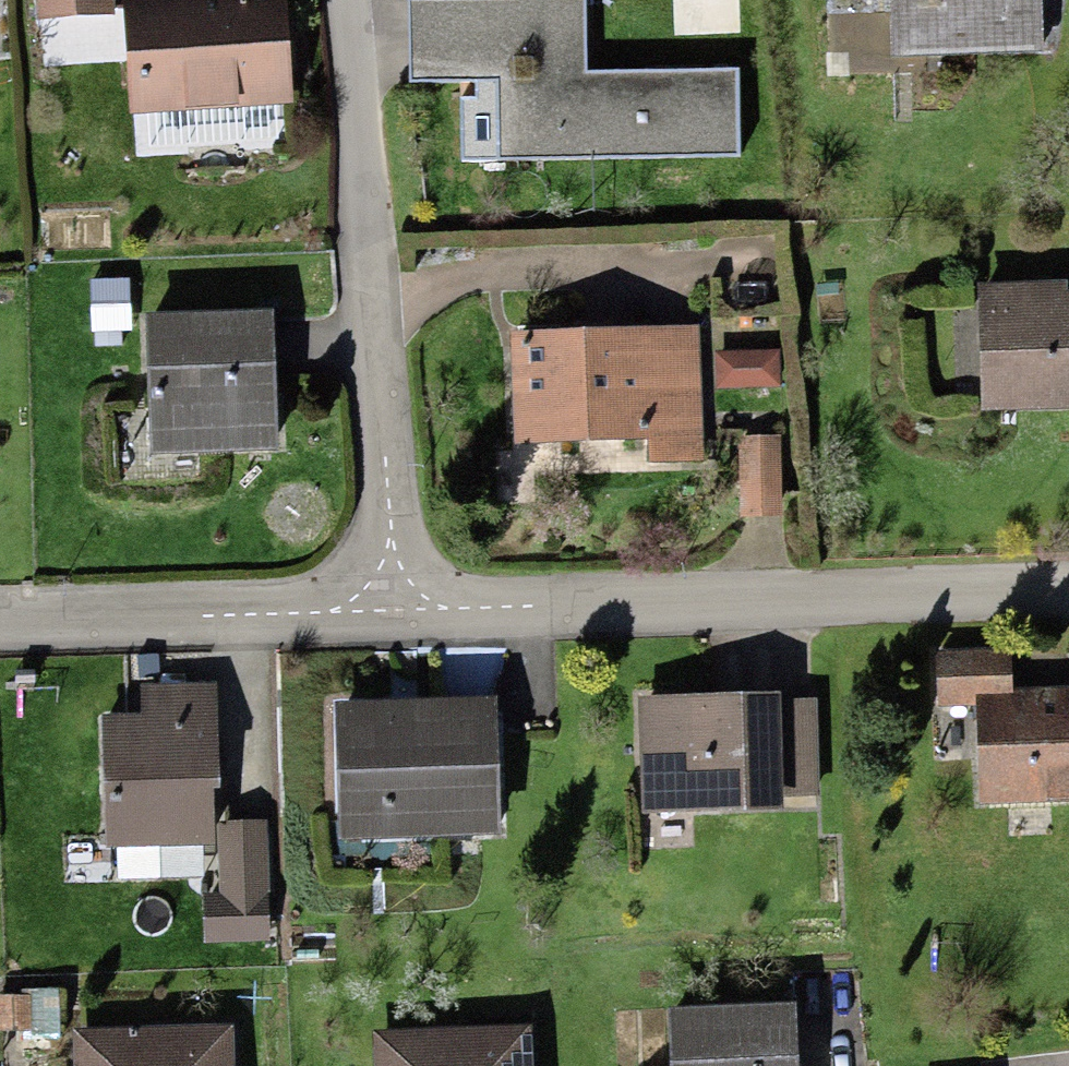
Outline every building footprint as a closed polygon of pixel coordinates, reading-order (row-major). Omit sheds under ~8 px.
[(34,26),(100,27),(100,0),(34,0),(34,26)] [(497,80),(499,160),(740,153),(737,69),(564,74),(562,0),(456,0),(458,81),(497,80)] [(880,63),(1036,59),(1035,0),(879,0),(880,63)] [(268,8),(115,13),(119,119),(271,114),(268,8)] [(120,295),(86,295),(85,331),(120,331),(120,295)] [(970,302),(970,418),(1068,418),(1068,314),(1056,314),(1056,301),(970,302)] [(257,328),(138,331),(141,462),(260,459),(257,328)] [(687,345),(504,351),(508,456),(635,451),(636,466),(691,464),(687,345)] [(741,450),(737,519),(771,520),(775,452),(741,450)] [(926,708),(969,707),(996,707),(995,663),(925,664),(926,708)] [(135,728),(92,728),(93,802),(190,802),(202,802),(201,693),(135,693),(135,728)] [(969,707),(972,811),(1068,809),(1068,705),(996,707),(969,707)] [(771,712),(632,712),(632,822),(770,823),(771,712)] [(479,717),(327,718),(327,846),(479,846),(479,717)] [(191,877),(190,802),(93,802),(93,852),(107,852),(107,878),(191,877)] [(262,837),(214,837),(214,907),(197,907),(197,945),(261,946),(262,837)] [(657,1030),(658,1065),(784,1065),(783,1026),(657,1030)] [(64,1042),(64,1065),(217,1065),(217,1042),(64,1042)] [(366,1047),(367,1065),(521,1065),(520,1043),(366,1047)]
